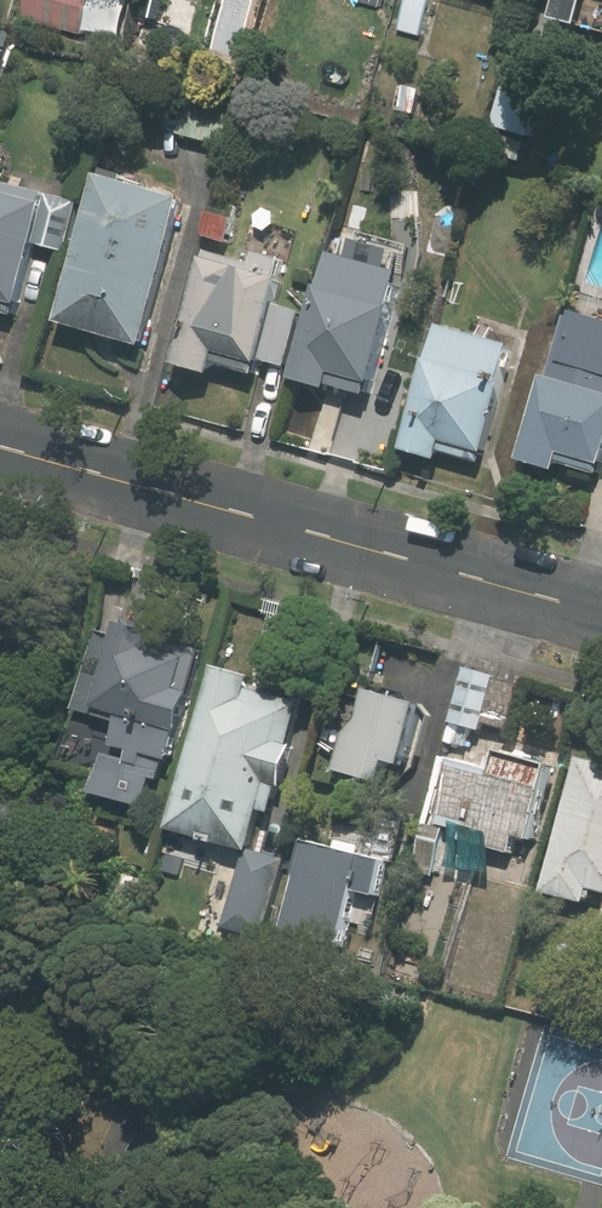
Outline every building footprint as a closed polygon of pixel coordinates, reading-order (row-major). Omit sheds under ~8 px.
[(83,35),(92,0),(25,0),(20,17),(83,35)] [(136,49),(186,60),(198,0),(147,0),(136,49)] [(421,35),(430,0),(404,0),(396,28),(421,35)] [(513,72),(499,126),(529,134),(545,81),(513,72)] [(97,173),(56,320),(138,343),(180,196),(97,173)] [(16,315),(36,243),(67,251),(80,203),(0,181),(0,311),(16,315)] [(231,246),(236,218),(212,213),(207,241),(231,246)] [(262,227),(262,249),(279,250),(279,227),(262,227)] [(205,257),(176,364),(215,375),(218,363),(258,375),(262,360),(290,367),(306,312),(276,304),(283,279),(279,278),(284,259),(262,252),(255,272),(205,257)] [(320,284),(294,377),(331,388),(333,382),(374,393),(398,306),(394,305),(401,281),(332,262),(325,286),(320,284)] [(427,356),(402,448),(440,460),(442,452),(481,462),(504,378),(502,378),(511,343),(441,324),(432,357),(427,356)] [(570,327),(557,378),(547,375),(524,464),(563,474),(566,464),(601,474),(601,336),(570,327)] [(97,629),(75,709),(118,721),(111,745),(130,751),(127,760),(103,753),(93,792),(145,807),(153,778),(158,779),(164,760),(171,761),(203,649),(153,635),(154,631),(147,629),(148,624),(128,618),(127,624),(119,622),(116,635),(97,629)] [(248,852),(249,849),(259,810),(269,813),(277,784),(281,785),(292,746),(288,744),(299,703),(246,688),(250,675),(214,665),(168,830),(246,852),(248,852)] [(469,670),(454,721),(485,729),(486,723),(511,729),(523,685),(469,670)] [(393,760),(406,764),(423,702),(370,688),(362,718),(346,731),(335,768),(387,782),(393,760)] [(322,738),(336,742),(342,722),(327,719),(322,738)] [(513,834),(527,839),(547,766),(496,751),(491,768),(452,757),(433,822),(455,828),(452,837),(508,853),(513,834)] [(541,893),(582,904),(588,887),(601,890),(601,763),(579,756),(541,893)] [(399,863),(413,813),(383,806),(369,855),(392,861),(399,863)] [(412,872),(432,877),(445,828),(425,823),(412,872)] [(392,861),(369,855),(311,840),(289,930),(347,945),(361,888),(383,894),(392,861)] [(248,852),(246,852),(225,928),(263,939),(286,859),(249,849),(248,852)]
